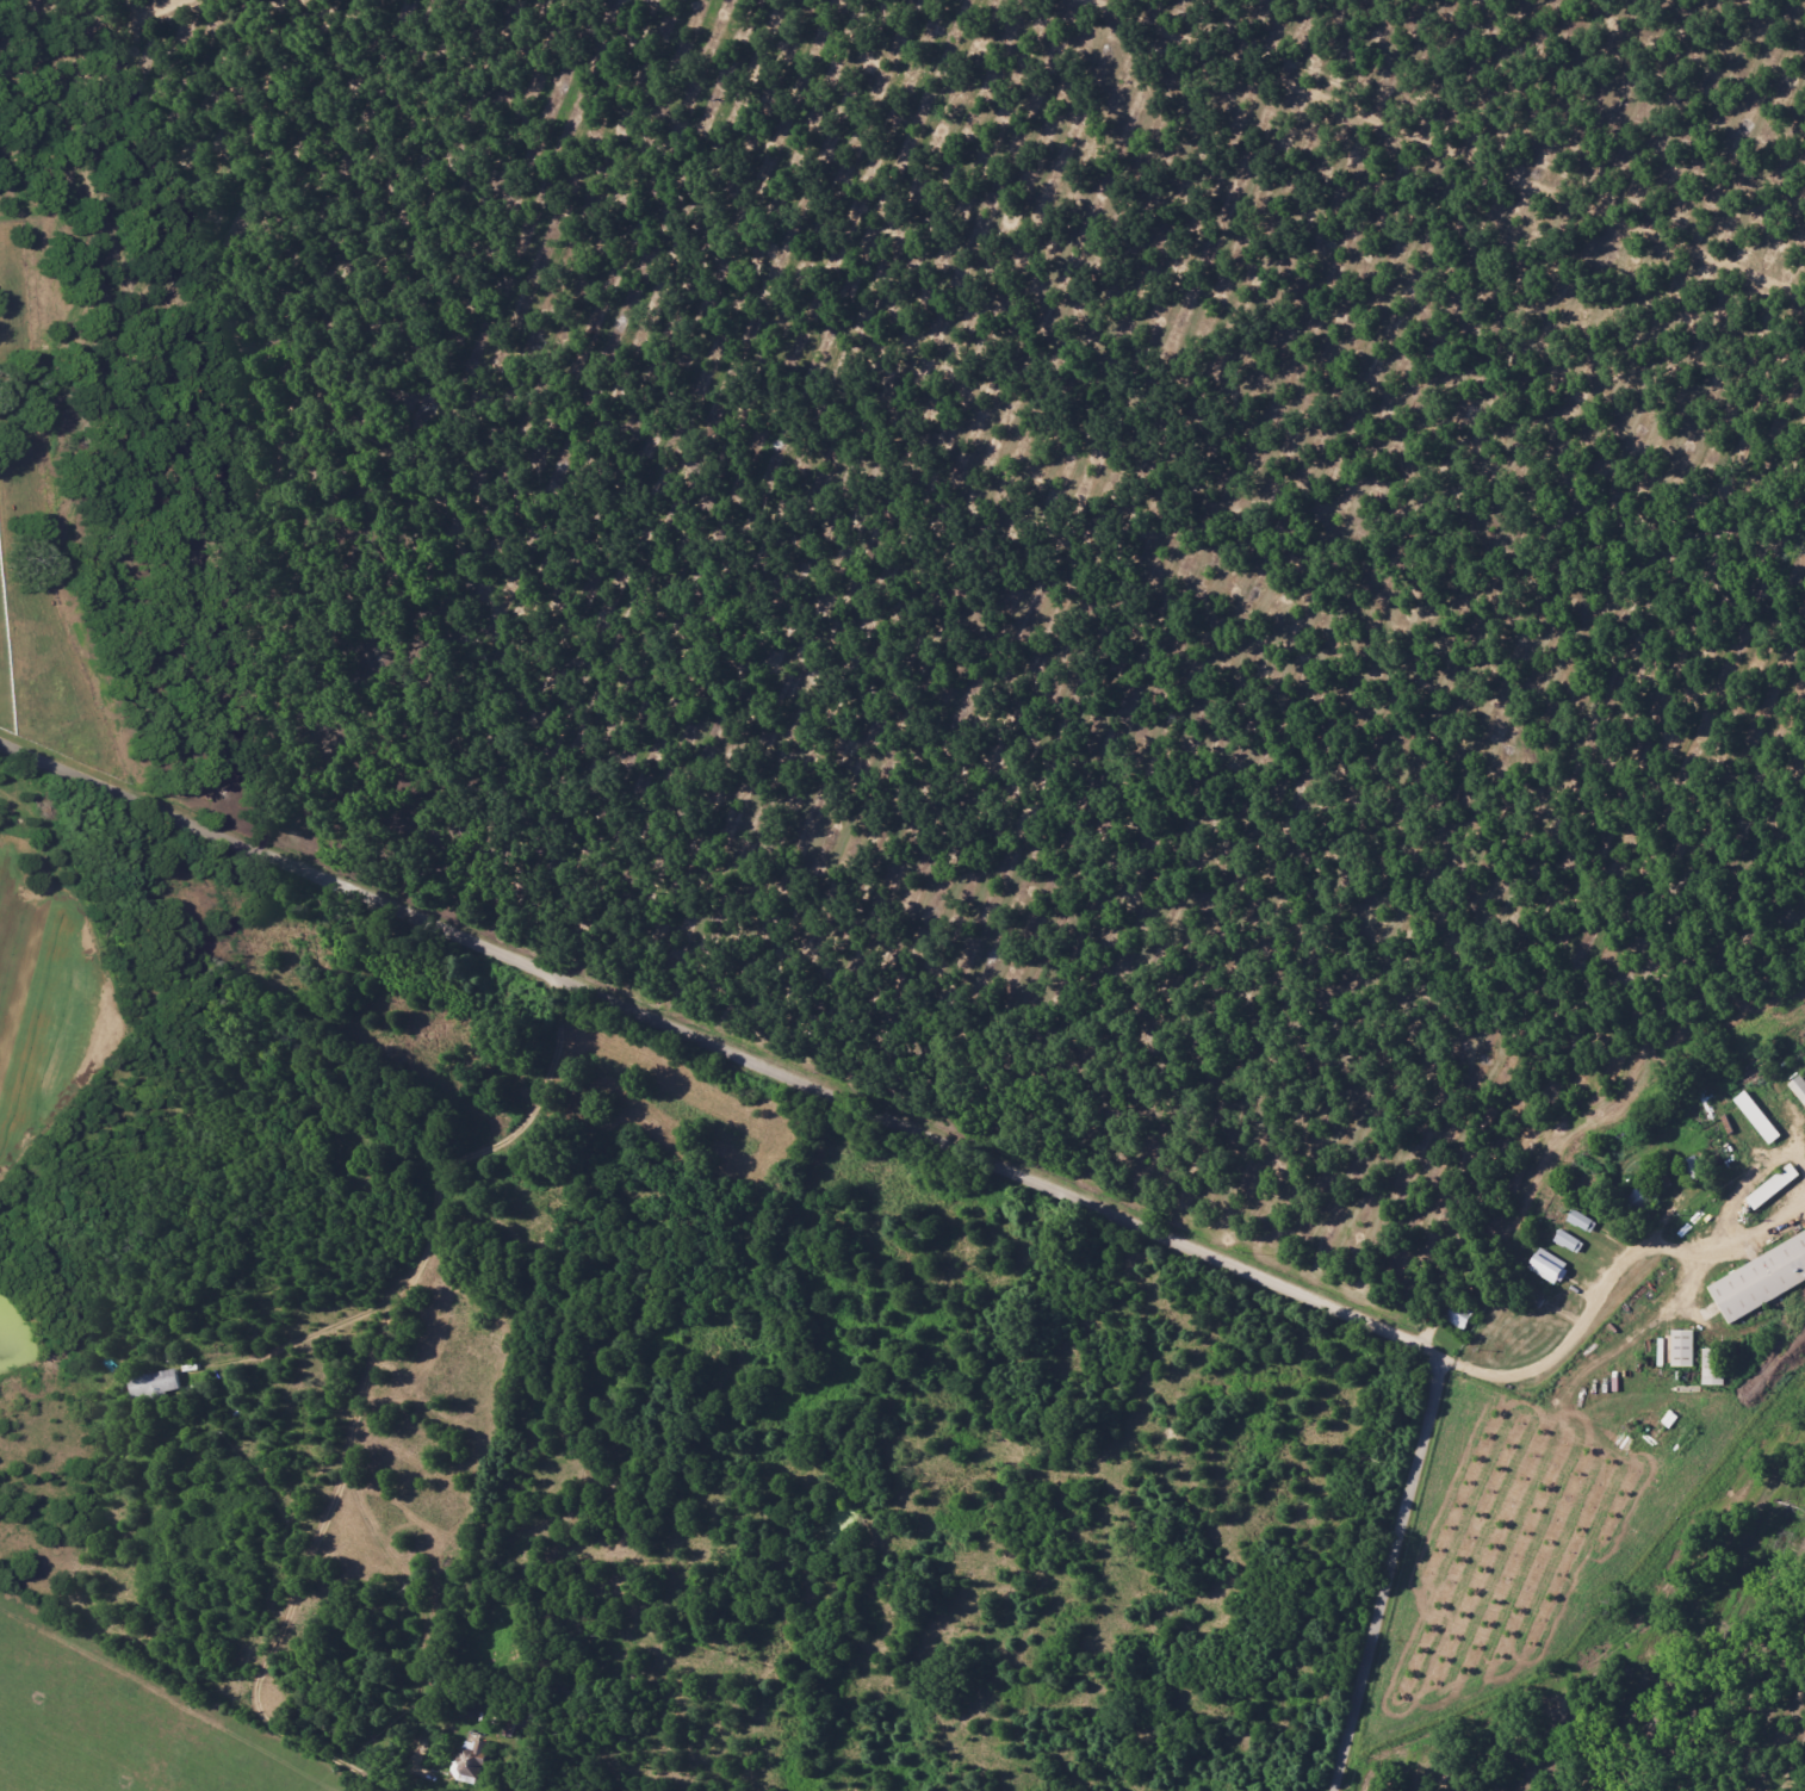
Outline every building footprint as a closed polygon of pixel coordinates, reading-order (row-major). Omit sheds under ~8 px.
[(1782,1136),(1750,1088),(1738,1097),(1769,1145),(1782,1136)] [(1757,1210),(1802,1173),(1792,1161),(1747,1198),(1757,1210)] [(1555,1241),(1576,1252),(1583,1240),(1561,1229),(1555,1241)] [(1731,1320),(1804,1284),(1804,1235),(1712,1280),(1731,1320)] [(1569,1265),(1541,1248),(1529,1268),(1558,1285),(1569,1265)] [(1696,1330),(1674,1329),(1673,1365),(1696,1365),(1696,1330)] [(1727,1348),(1705,1347),(1704,1383),(1726,1384),(1727,1348)] [(128,1378),(132,1398),(146,1395),(146,1397),(181,1390),(176,1367),(128,1378)]
